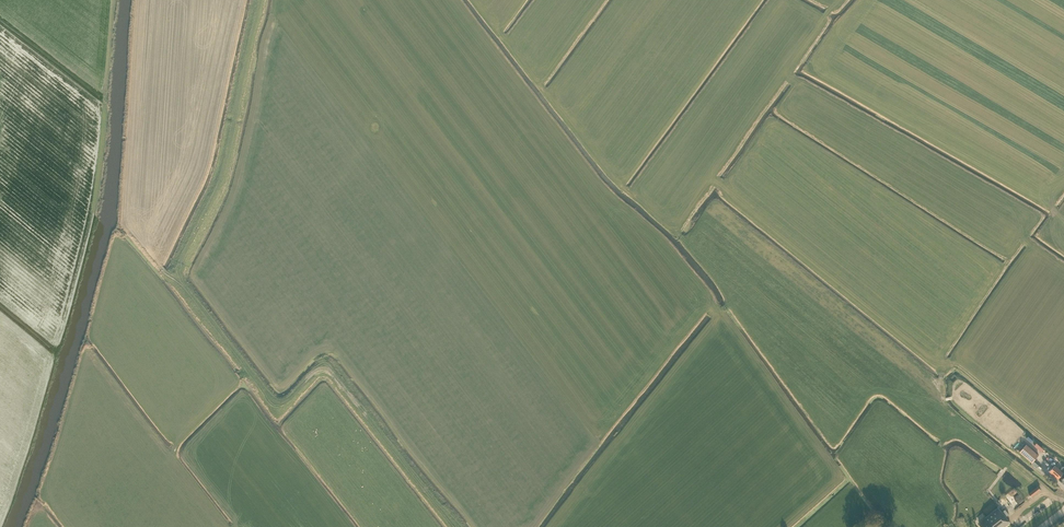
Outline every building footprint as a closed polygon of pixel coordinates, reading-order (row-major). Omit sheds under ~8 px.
[(1037,440),(1034,443),(1042,450),(1045,446),(1037,440)] [(1032,463),(1039,455),(1026,445),(1020,452),(1032,463)] [(1063,467),(1060,470),(1055,465),(1053,468),(1049,472),(1058,479),(1063,474),(1063,475),(1059,480),(1063,484),(1063,467)] [(1038,486),(1028,493),(1032,497),(1041,490),(1038,486)] [(981,526),(1005,526),(1010,523),(1006,517),(1009,515),(1005,510),(1002,512),(998,508),(979,523),(980,524),(979,524),(981,526)]
